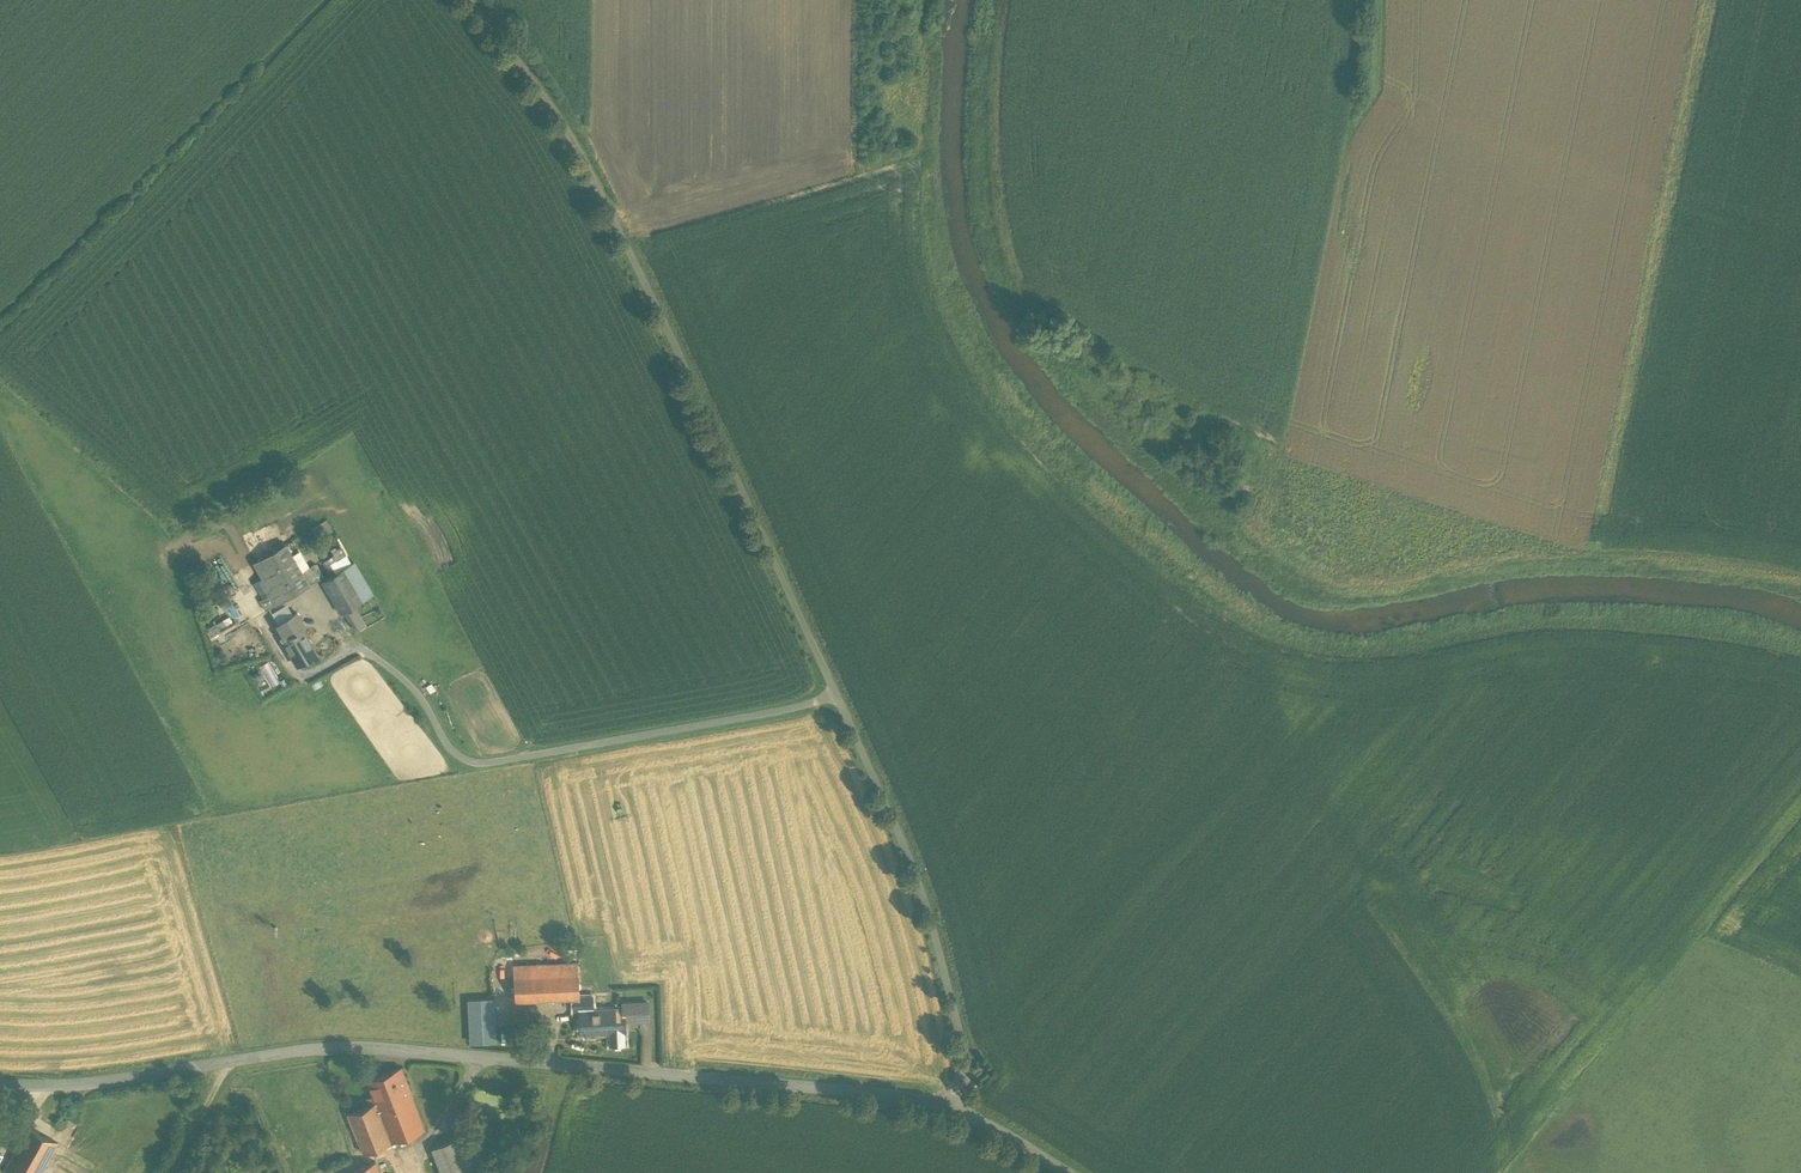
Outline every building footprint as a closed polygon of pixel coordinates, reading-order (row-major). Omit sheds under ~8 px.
[(286,543),(255,561),(282,601),(310,584),(303,572),(286,543)] [(257,615),(223,558),(204,569),(238,626),(257,615)] [(354,562),(323,579),(343,612),(373,594),(354,562)] [(317,563),(303,572),(310,584),(324,576),(317,563)] [(297,611),(279,622),(287,636),(283,639),(299,665),(318,653),(303,628),(306,626),(297,611)] [(226,632),(215,612),(206,617),(218,637),(226,632)] [(578,962),(514,965),(515,1000),(580,997),(578,962)] [(623,1007),(593,1008),(592,995),(583,996),(583,1009),(580,1009),(581,1032),(594,1032),(593,1030),(610,1029),(611,1044),(625,1043),(624,1030),(625,1030),(625,1019),(624,1007),(623,1007)] [(494,997),(470,999),(472,1041),(496,1040),(494,997)] [(648,1001),(623,1002),(623,1007),(624,1007),(625,1019),(649,1018),(648,1001)] [(401,1066),(368,1079),(376,1101),(348,1112),(364,1152),(425,1128),(401,1066)] [(4,1170),(9,1172),(42,1172),(46,1166),(58,1142),(29,1125),(4,1170)] [(433,1147),(443,1172),(469,1172),(456,1139),(433,1147)] [(348,1172),(381,1172),(376,1160),(348,1172)]
